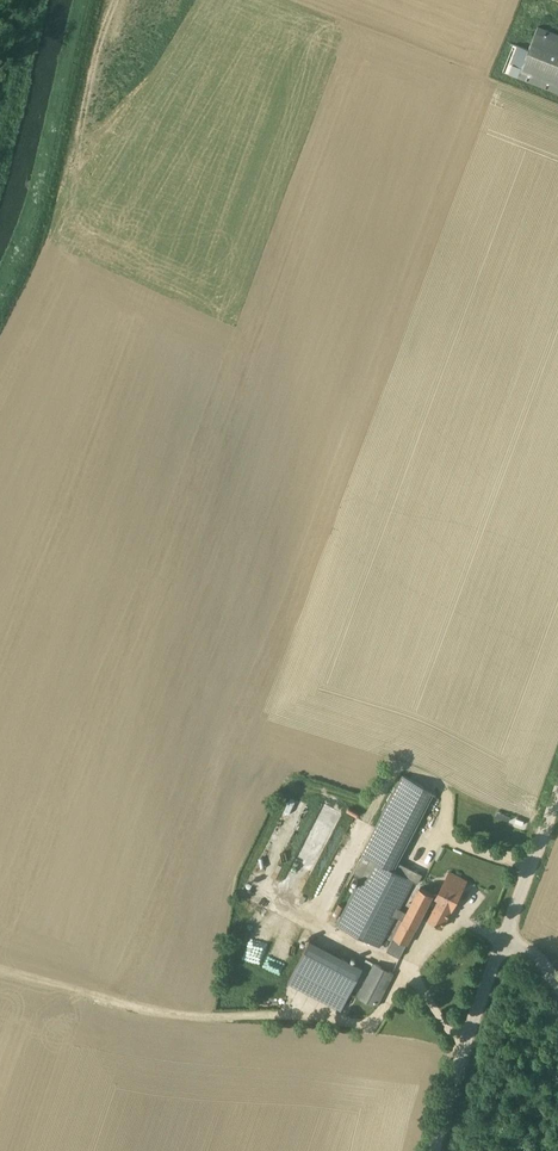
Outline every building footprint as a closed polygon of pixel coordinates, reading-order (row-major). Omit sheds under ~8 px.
[(502,73),(557,93),(557,32),(541,26),(533,48),(513,41),(502,73)] [(400,919),(404,911),(400,909),(415,881),(418,883),(423,874),(403,864),(399,872),(384,864),(383,865),(363,854),(354,872),(362,877),(337,924),(380,947),(396,917),(400,919)] [(438,899),(427,919),(441,926),(441,927),(442,927),(466,880),(450,872),(437,896),(436,898),(438,899)] [(436,898),(437,896),(420,887),(407,913),(404,911),(400,919),(390,939),(393,940),(387,951),(400,957),(422,916),(427,919),(438,899),(436,898)] [(310,940),(288,982),(342,1010),(363,968),(310,940)] [(375,963),(358,996),(377,1006),(394,973),(375,963)]
